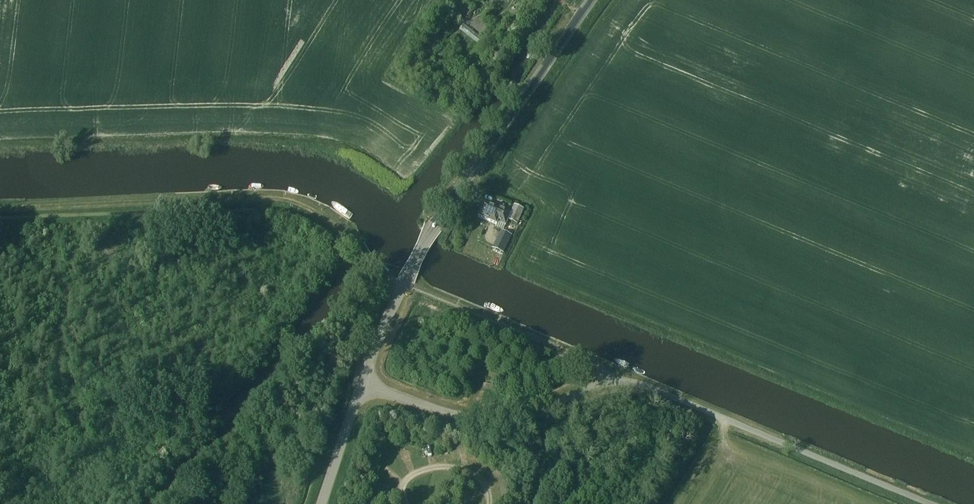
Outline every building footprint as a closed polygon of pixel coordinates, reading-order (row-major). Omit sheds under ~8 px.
[(418,53),(422,56),(427,51),(432,55),(438,47),(428,40),(418,53)] [(495,205),(494,207),(485,203),(480,216),(505,227),(508,219),(517,223),(524,208),(515,205),(512,212),(495,205)] [(502,231),(493,249),(503,254),(512,235),(502,231)] [(403,459),(414,455),(411,447),(400,452),(403,459)]
